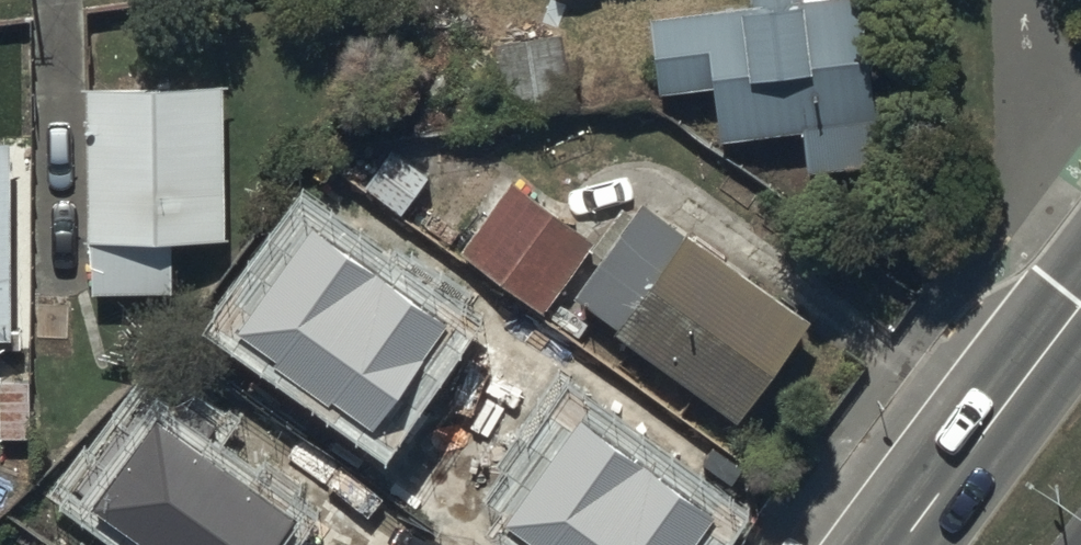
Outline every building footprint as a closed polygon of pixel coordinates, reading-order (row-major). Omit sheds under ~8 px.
[(650,12),(659,93),(713,86),(719,136),(804,126),(809,171),(886,162),(868,0),(753,0),(650,12)] [(571,104),(559,34),(492,46),(505,116),(571,104)] [(225,83),(90,85),(92,291),(173,290),(172,233),(227,233),(225,83)] [(0,141),(0,340),(12,340),(11,141),(0,141)] [(363,180),(408,213),(432,180),(386,148),(363,180)] [(550,310),(598,243),(514,183),(466,249),(550,310)] [(745,425),(816,326),(650,207),(579,306),(745,425)] [(449,325),(311,227),(236,331),(374,429),(449,325)] [(0,384),(0,441),(31,441),(31,384),(0,384)] [(164,417),(90,522),(123,544),(281,544),(302,515),(164,417)] [(577,422),(503,527),(529,544),(697,544),(715,520),(577,422)]
